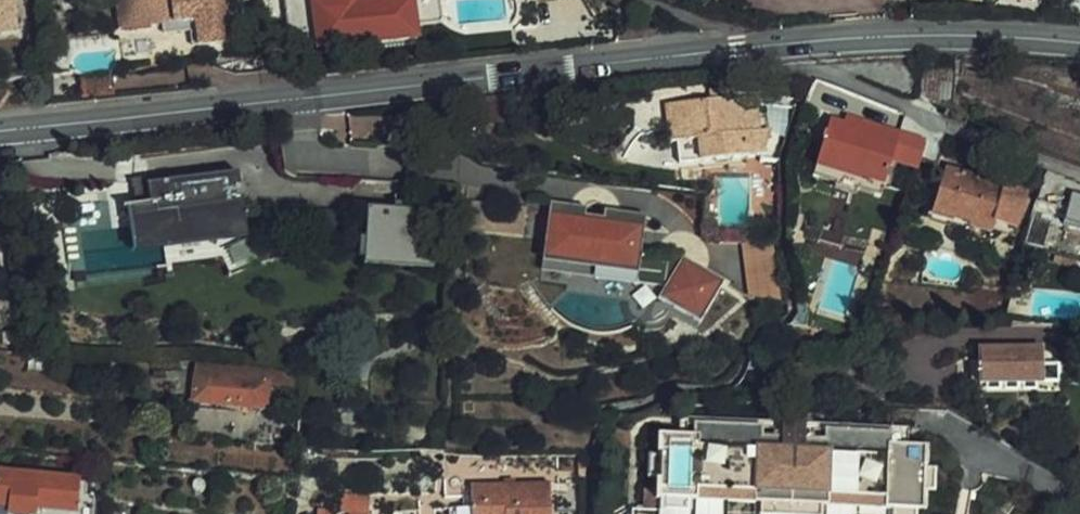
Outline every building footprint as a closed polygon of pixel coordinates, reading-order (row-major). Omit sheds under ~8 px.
[(17,32),(14,0),(0,0),(0,34),(17,32)] [(164,25),(195,22),(197,33),(199,47),(229,44),(223,0),(116,0),(119,30),(164,25)] [(289,33),(300,31),(301,37),(308,43),(345,40),(347,47),(412,40),(419,31),(419,26),(444,24),(441,0),(392,0),(356,4),(355,0),(285,0),(289,33)] [(195,22),(164,25),(165,35),(197,33),(195,22)] [(54,86),(55,103),(64,102),(63,86),(54,86)] [(758,96),(688,105),(693,141),(704,141),(706,160),(767,153),(772,129),(762,130),(758,96)] [(693,141),(688,105),(672,107),(677,143),(693,141)] [(857,131),(859,126),(844,120),(841,126),(857,131)] [(889,165),(917,174),(920,162),(925,147),(859,126),(857,131),(841,126),(828,121),(822,141),(817,154),(814,166),(863,181),(864,178),(883,184),(889,165)] [(817,154),(822,141),(813,139),(809,151),(817,154)] [(693,141),(677,143),(680,164),(706,160),(704,141),(693,141)] [(925,147),(920,162),(937,168),(942,152),(925,147)] [(993,225),(1016,231),(1026,194),(985,182),(989,167),(977,164),(973,178),(944,170),(931,217),(946,222),(946,224),(967,230),(966,232),(990,238),(993,225)] [(878,197),(883,184),(864,178),(863,181),(814,166),(810,177),(878,197)] [(135,208),(138,241),(141,261),(166,258),(167,268),(222,262),(234,291),(263,279),(248,241),(244,216),(248,216),(247,208),(243,208),(239,175),(149,186),(151,206),(135,208)] [(132,182),(135,208),(151,206),(149,186),(148,179),(132,182)] [(1071,196),(1065,217),(1079,221),(1079,198),(1071,196)] [(582,211),(546,209),(543,271),(571,272),(571,265),(597,266),(597,280),(639,282),(642,213),(600,211),(600,219),(582,219),(582,211)] [(1028,246),(1045,250),(1055,215),(1037,210),(1028,246)] [(437,215),(369,211),(365,269),(434,275),(437,215)] [(760,296),(759,276),(774,275),(772,246),(744,248),(749,297),(760,296)] [(1055,260),(1068,264),(1070,256),(1057,253),(1055,260)] [(1070,256),(1068,264),(1078,266),(1079,259),(1070,256)] [(685,258),(656,296),(694,325),(723,286),(685,258)] [(571,272),(543,271),(542,278),(597,280),(597,266),(571,265),(571,272)] [(1046,384),(1046,364),(1045,349),(984,348),(984,383),(1046,384)] [(268,379),(268,387),(305,390),(306,375),(191,364),(191,371),(201,372),(268,379)] [(1062,365),(1046,364),(1046,384),(1063,384),(1062,365)] [(198,403),(266,412),(268,387),(268,379),(201,372),(198,403)] [(275,414),(275,427),(294,428),(293,415),(275,414)] [(701,422),(702,432),(795,436),(794,426),(701,422)] [(794,426),(795,436),(821,437),(820,426),(820,423),(794,422),(794,426)] [(820,426),(821,437),(900,443),(905,429),(820,426)] [(702,432),(701,441),(665,439),(664,459),(667,459),(666,495),(648,494),(648,513),(929,513),(933,458),(899,455),(900,443),(821,437),(795,436),(702,432)] [(0,471),(0,509),(7,509),(7,513),(75,513),(76,500),(77,491),(85,492),(86,479),(0,471)] [(470,488),(470,509),(470,513),(549,513),(547,487),(470,488)] [(84,500),(85,492),(77,491),(76,500),(84,500)] [(341,493),(340,511),(366,513),(367,495),(341,493)]
